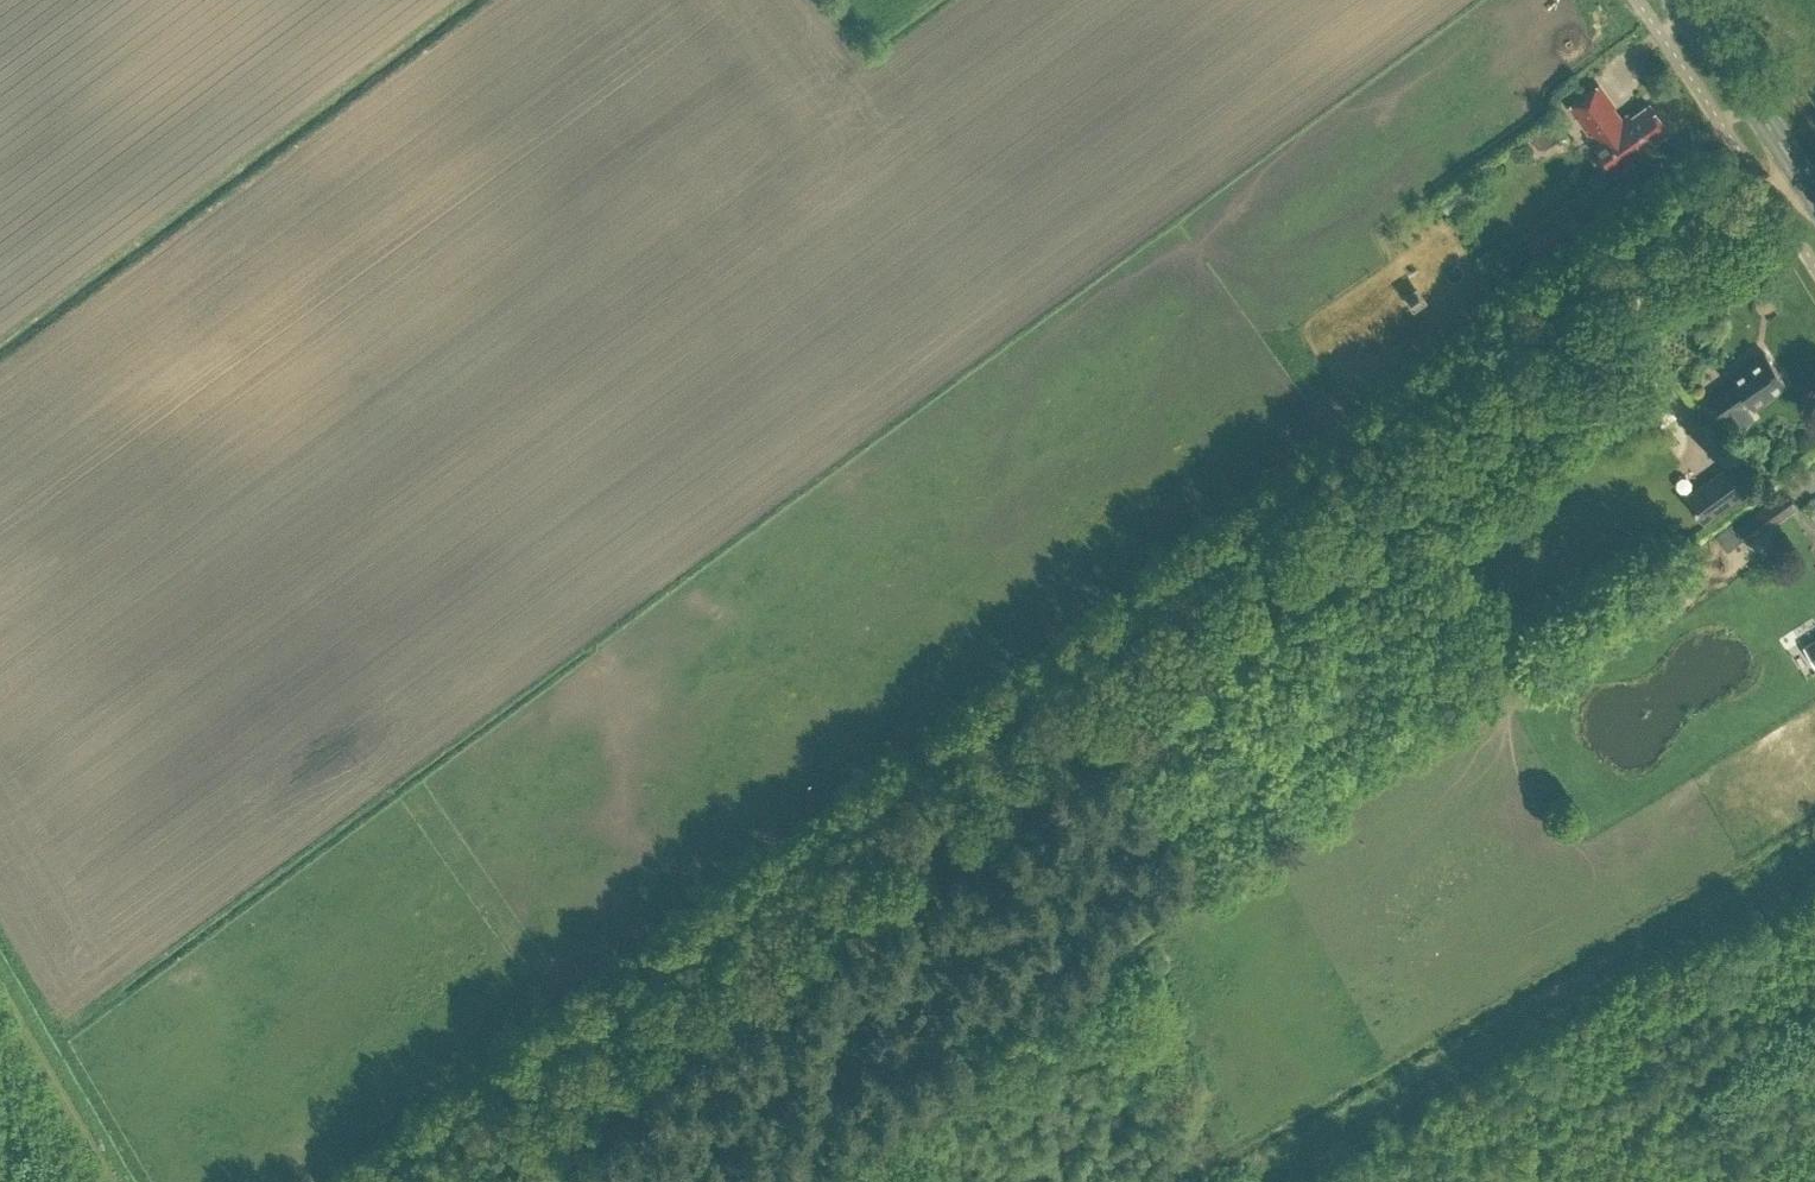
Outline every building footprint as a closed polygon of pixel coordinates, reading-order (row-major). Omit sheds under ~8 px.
[(1655,141),(1669,130),(1650,103),(1631,116),(1629,112),(1617,121),(1609,110),(1615,105),(1599,84),(1570,105),(1593,137),(1592,138),(1616,173),(1657,144),(1655,141)] [(1635,169),(1593,199),(1608,221),(1651,191),(1635,169)] [(1569,205),(1527,236),(1548,266),(1590,234),(1569,205)] [(1787,381),(1766,348),(1730,372),(1734,377),(1707,395),(1723,419),(1726,417),(1733,429),(1753,416),(1739,396),(1744,392),(1752,404),(1787,381)] [(1727,464),(1684,494),(1704,520),(1746,489),(1727,464)] [(1733,520),(1715,532),(1727,549),(1744,536),(1747,542),(1798,505),(1785,487),(1735,523),(1733,520)] [(1661,536),(1669,548),(1680,540),(1671,528),(1661,536)] [(1803,644),(1814,663),(1814,636),(1803,644)]
